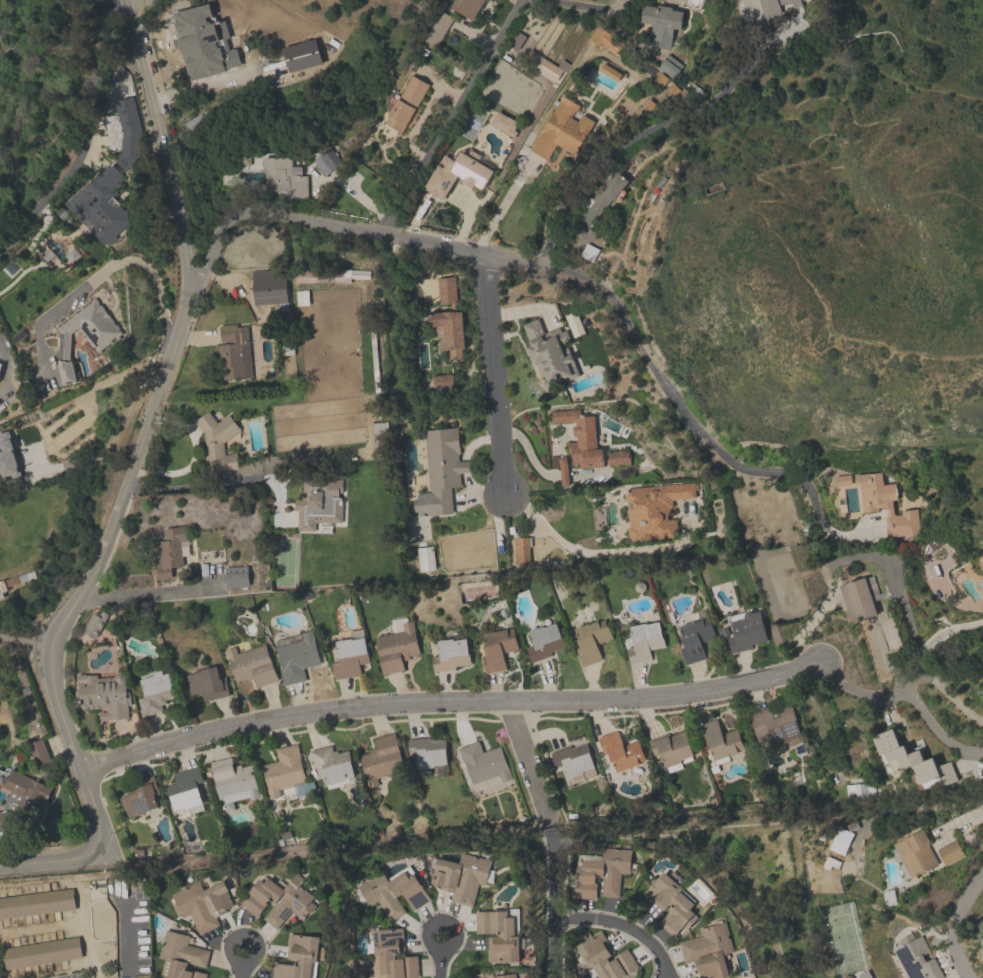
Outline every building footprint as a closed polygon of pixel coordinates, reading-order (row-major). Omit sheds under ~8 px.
[(452,10),(458,0),(484,0),(472,21),(452,10)] [(762,17),(757,0),(803,0),(800,1),(801,5),(788,9),(786,3),(778,5),(780,12),(762,17)] [(678,29),(672,28),(668,49),(650,46),(652,34),(650,33),(651,25),(639,23),(641,13),(638,12),(640,3),(645,4),(644,5),(656,7),(657,5),(671,7),(670,10),(681,12),(678,29)] [(425,41),(442,12),(454,19),(436,48),(425,41)] [(617,57),(600,42),(598,46),(588,37),(602,20),(611,28),(607,32),(625,47),(617,57)] [(524,37),(516,50),(508,45),(516,32),(524,37)] [(656,67),(666,53),(681,64),(672,78),(656,67)] [(533,69),(541,57),(561,70),(553,83),(533,69)] [(561,59),(569,64),(565,71),(557,66),(561,59)] [(601,63),(620,74),(616,81),(597,70),(601,63)] [(651,82),(659,72),(667,78),(658,88),(651,82)] [(384,124),(412,76),(429,85),(400,134),(384,124)] [(665,89),(672,83),(678,89),(671,95),(665,89)] [(529,149),(530,148),(528,147),(549,110),(552,111),(561,96),(578,106),(575,111),(592,121),(574,154),(555,144),(546,159),(529,149)] [(121,131),(114,102),(132,97),(140,128),(137,158),(124,172),(113,160),(119,154),(121,131)] [(643,104),(648,98),(654,103),(649,109),(643,104)] [(509,135),(490,124),(497,111),(516,122),(509,135)] [(104,130),(119,130),(119,117),(104,117),(104,130)] [(325,178),(313,162),(330,149),(342,165),(325,178)] [(422,186),(441,154),(451,160),(457,151),(490,171),(479,189),(471,184),(468,189),(457,182),(460,177),(448,170),(448,172),(454,176),(440,199),(434,195),(434,196),(423,189),(424,187),(422,186)] [(279,199),(279,194),(265,194),(265,161),(292,161),(292,170),(302,170),(302,178),(307,178),(308,201),(289,201),(289,198),(279,199)] [(121,231),(107,244),(105,241),(102,244),(63,203),(82,185),(83,186),(109,162),(124,178),(112,188),(115,191),(110,196),(134,222),(125,230),(121,231)] [(587,228),(577,220),(585,211),(579,206),(588,196),(591,199),(604,183),(606,184),(615,172),(627,182),(612,200),(611,199),(587,228)] [(702,190),(720,183),(723,191),(705,197),(702,190)] [(582,258),(588,245),(598,250),(591,263),(582,258)] [(294,283),(294,268),(349,268),(349,282),(294,283)] [(253,305),(250,272),(284,269),(286,302),(253,305)] [(443,331),(435,332),(434,327),(430,327),(428,314),(442,313),(441,311),(450,310),(449,303),(439,304),(436,278),(453,276),(457,312),(461,312),(464,349),(461,350),(462,361),(449,362),(448,351),(445,352),(443,331)] [(77,327),(70,334),(68,362),(71,362),(76,382),(62,386),(57,366),(59,329),(57,327),(72,316),(72,314),(74,312),(76,312),(90,302),(89,301),(93,297),(97,302),(96,302),(97,304),(99,305),(102,308),(102,309),(111,320),(110,321),(113,324),(114,324),(117,327),(116,328),(120,332),(116,335),(118,337),(109,344),(108,342),(98,349),(99,350),(96,352),(93,348),(94,348),(92,345),(91,346),(83,337),(85,335),(83,333),(81,333),(79,330),(79,328),(77,327)] [(583,331),(570,336),(568,330),(569,329),(563,313),(573,308),(583,331)] [(521,324),(536,318),(543,333),(557,327),(559,331),(564,329),(569,340),(558,345),(560,349),(567,346),(578,375),(563,381),(562,379),(552,383),(552,386),(552,388),(550,390),(547,390),(545,389),(543,387),(543,385),(543,383),(545,381),(543,377),(540,378),(535,365),(534,366),(530,358),(529,358),(525,348),(529,346),(527,342),(528,341),(521,324)] [(218,380),(215,345),(220,344),(218,325),(236,324),(236,327),(247,326),(250,363),(244,364),(245,377),(218,380)] [(434,390),(433,376),(452,375),(453,388),(434,390)] [(593,416),(596,450),(600,450),(602,467),(579,468),(578,464),(571,464),(570,452),(567,452),(567,442),(575,441),(575,436),(572,436),(571,425),(574,425),(574,421),(551,423),(550,411),(578,409),(579,417),(593,416)] [(202,431),(201,432),(193,421),(207,411),(216,423),(227,414),(239,430),(222,443),(223,455),(236,454),(237,469),(206,471),(202,431)] [(423,429),(457,426),(459,453),(457,453),(457,461),(468,460),(469,472),(459,473),(460,487),(450,488),(452,514),(418,517),(418,512),(414,512),(413,500),(417,499),(416,494),(431,492),(431,489),(429,489),(423,429)] [(2,478),(0,472),(0,434),(7,431),(10,439),(13,438),(17,447),(12,448),(13,451),(11,452),(11,453),(13,453),(17,467),(19,466),(21,472),(2,478)] [(627,450),(627,454),(628,454),(629,464),(607,465),(606,452),(627,450)] [(557,458),(566,457),(568,486),(560,487),(557,458)] [(861,513),(857,476),(882,473),(883,486),(894,485),(897,513),(917,511),(920,536),(888,539),(885,511),(861,513)] [(343,480),(343,524),(317,524),(317,532),(299,532),(299,480),(343,480)] [(629,541),(626,487),(695,484),(695,499),(671,500),(672,519),(677,518),(678,539),(629,541)] [(184,529),(185,569),(171,569),(172,581),(157,581),(156,542),(164,542),(164,529),(184,529)] [(422,571),(419,552),(428,551),(429,557),(432,557),(434,570),(422,571)] [(225,588),(224,567),(248,566),(249,587),(225,588)] [(841,586),(867,580),(876,618),(850,623),(841,586)] [(99,638),(83,633),(91,609),(107,614),(99,638)] [(734,635),(730,616),(761,609),(769,645),(731,653),(728,636),(734,635)] [(709,659),(686,665),(676,626),(711,616),(716,638),(704,641),(709,659)] [(604,661),(582,666),(571,628),(606,618),(612,639),(599,642),(604,661)] [(382,675),(376,637),(395,634),(393,624),(414,620),(420,657),(402,660),(404,672),(382,675)] [(533,661),(525,630),(558,622),(566,652),(533,661)] [(655,660),(629,664),(626,646),(635,645),(632,626),(661,622),(665,648),(653,649),(655,660)] [(479,644),(486,643),(484,633),(515,627),(519,651),(504,654),(507,670),(484,674),(479,644)] [(362,675),(335,679),(332,659),(340,658),(337,642),(349,640),(348,632),(365,629),(370,664),(361,665),(362,675)] [(301,633),(314,630),(321,666),(303,670),(305,681),(284,685),(276,647),(303,641),(301,633)] [(440,652),(438,641),(468,637),(472,667),(434,672),(431,653),(440,652)] [(258,687),(256,679),(235,685),(225,649),(239,645),(241,652),(267,644),(278,681),(258,687)] [(190,695),(186,672),(223,666),(229,696),(203,701),(201,693),(190,695)] [(165,701),(168,711),(143,717),(138,698),(145,696),(140,675),(170,668),(177,698),(165,701)] [(77,674),(130,673),(131,720),(100,721),(99,710),(77,710),(77,674)] [(759,751),(749,714),(793,703),(802,739),(759,751)] [(710,764),(698,724),(719,717),(725,734),(738,730),(746,753),(710,764)] [(874,736),(895,730),(899,747),(905,745),(907,753),(920,750),(923,761),(935,758),(937,766),(953,762),(957,780),(920,789),(915,767),(884,775),(874,736)] [(645,764),(610,773),(601,735),(620,731),(623,744),(640,740),(645,764)] [(694,760),(657,769),(650,740),(686,731),(694,760)] [(373,739),(395,734),(405,774),(366,784),(359,754),(376,750),(373,739)] [(410,760),(408,740),(445,736),(448,767),(419,770),(417,759),(410,760)] [(472,785),(459,747),(479,740),(483,751),(501,745),(513,779),(502,783),(500,775),(472,785)] [(566,768),(555,771),(550,750),(588,740),(597,775),(569,782),(566,768)] [(276,748),(299,744),(308,793),(269,800),(262,763),(278,760),(276,748)] [(310,751),(333,746),(335,754),(349,751),(355,779),(318,787),(310,751)] [(211,761),(231,757),(234,767),(253,762),(261,797),(236,802),(237,809),(222,812),(211,761)] [(176,819),(167,786),(176,783),(173,772),(197,765),(209,810),(176,819)] [(20,834),(0,826),(0,814),(2,815),(10,793),(1,790),(8,771),(51,788),(41,814),(30,810),(20,834)] [(118,797),(150,778),(164,802),(132,821),(118,797)] [(845,856),(830,851),(838,828),(854,833),(845,856)] [(906,880),(890,845),(925,830),(934,850),(956,840),(964,857),(944,866),(943,863),(906,880)] [(620,876),(620,900),(575,898),(576,860),(602,861),(602,850),(631,852),(630,876),(620,876)] [(433,888),(437,859),(460,863),(461,854),(492,858),(488,887),(478,885),(474,907),(452,903),(453,891),(433,888)] [(410,913),(390,922),(380,902),(369,908),(357,885),(384,871),(388,879),(412,867),(430,901),(409,912),(410,913)] [(643,896),(663,873),(696,902),(689,911),(695,916),(676,939),(658,924),(665,915),(643,896)] [(284,890),(293,879),(321,900),(305,922),(292,913),(279,931),(261,918),(260,920),(240,905),(262,874),(284,890)] [(171,894),(200,882),(204,890),(224,881),(235,907),(216,915),(220,926),(200,935),(192,916),(182,920),(171,894)] [(76,911),(0,919),(0,897),(74,889),(76,911)] [(518,911),(519,963),(488,964),(487,935),(476,935),(476,911),(518,911)] [(731,977),(726,977),(702,977),(698,963),(684,966),(679,943),(701,938),(699,930),(727,924),(734,953),(726,955),(731,977)] [(418,956),(419,977),(384,977),(384,975),(376,976),(373,930),(404,928),(405,957),(418,956)] [(207,972),(206,977),(166,977),(169,961),(159,959),(165,930),(190,935),(188,946),(211,950),(207,972)] [(639,970),(622,977),(601,977),(600,976),(595,977),(589,977),(574,946),(603,932),(614,956),(629,949),(639,970)] [(320,937),(316,977),(273,977),(274,963),(286,964),(290,934),(320,937)] [(80,937),(83,958),(6,970),(3,948),(80,937)] [(926,937),(941,977),(907,977),(896,947),(926,937)]
